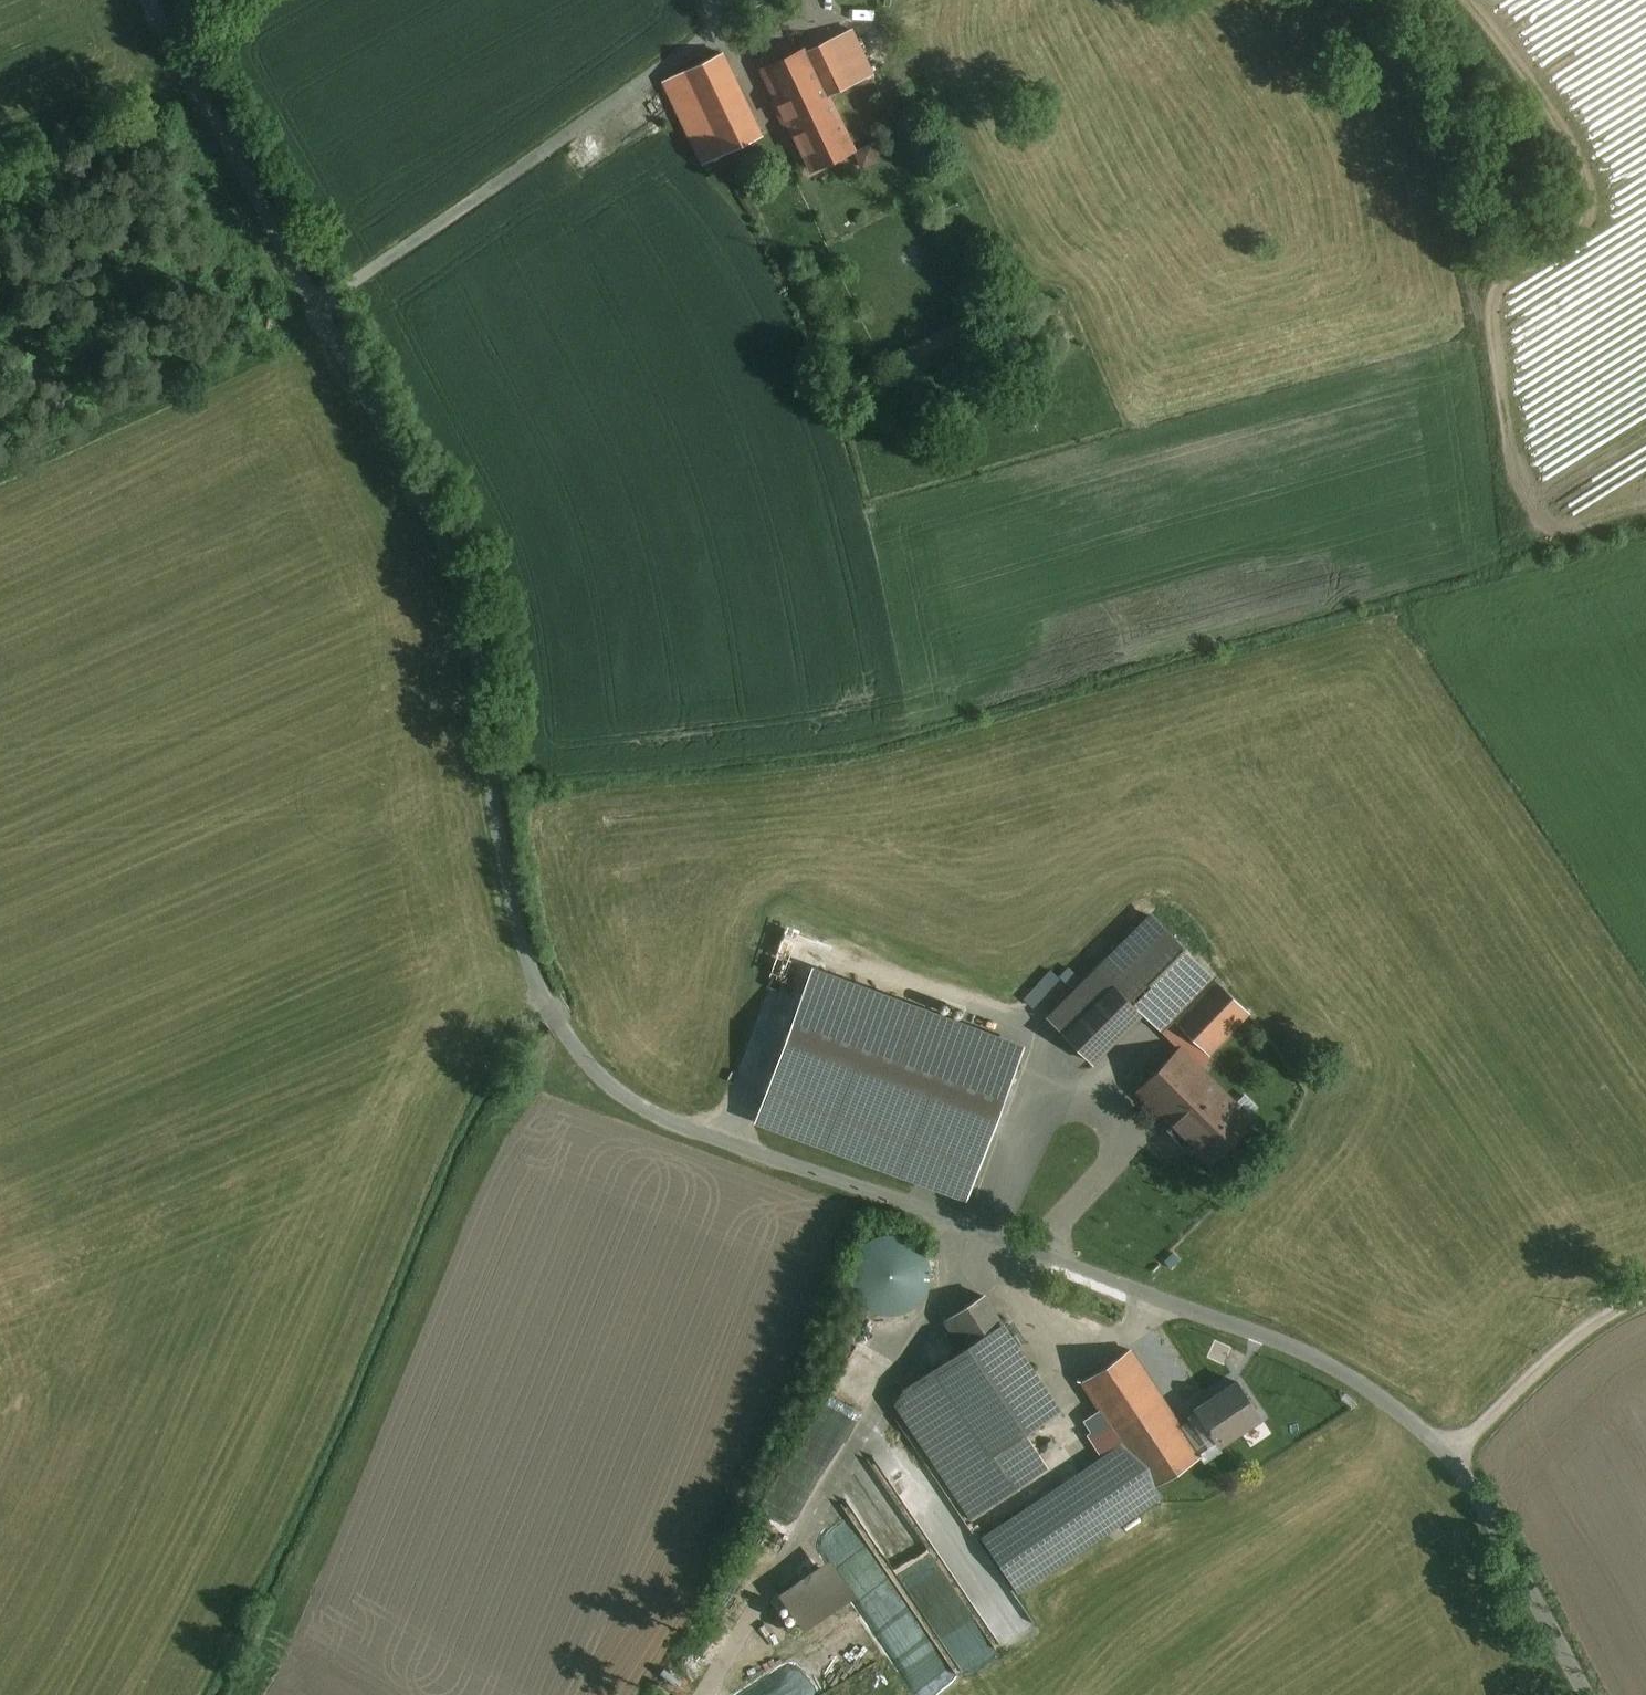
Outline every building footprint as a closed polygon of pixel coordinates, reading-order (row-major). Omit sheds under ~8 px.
[(789,123),(831,103),(828,96),(872,75),(851,29),(764,70),(789,123)] [(719,157),(762,137),(722,54),(665,81),(682,117),(705,164),(719,157)] [(853,150),(831,103),(789,123),(811,170),(853,150)] [(1249,1010),(1149,904),(1044,1003),(1090,1051),(1135,1008),(1158,1032),(1173,1017),(1205,1052),(1249,1010)] [(1020,1047),(814,971),(758,1121),(964,1198),(1020,1047)] [(1252,1122),(1179,1049),(1138,1090),(1211,1163),(1252,1122)] [(907,1238),(887,1234),(868,1240),(854,1254),(849,1273),(852,1292),(865,1308),(883,1316),(902,1315),(919,1304),(929,1287),(930,1268),(922,1250),(907,1238)] [(1059,1412),(983,1296),(951,1316),(948,1323),(964,1349),(936,1368),(893,1404),(971,1518),(1048,1468),(1025,1433),(1059,1412)] [(1181,1428),(1130,1350),(1083,1380),(1102,1409),(1124,1444),(1153,1488),(1154,1487),(1200,1457),(1197,1452),(1181,1428)] [(1261,1417),(1238,1382),(1195,1410),(1199,1416),(1181,1428),(1197,1452),(1216,1440),(1219,1445),(1261,1417)] [(1124,1444),(1102,1409),(1084,1420),(1091,1432),(1088,1434),(1102,1458),(1124,1444)] [(1161,1498),(1154,1487),(1153,1488),(1124,1444),(1102,1458),(981,1538),(1018,1593),(1161,1498)] [(797,1628),(849,1592),(825,1557),(773,1592),(797,1628)] [(966,1676),(1001,1653),(971,1607),(936,1629),(966,1676)]
